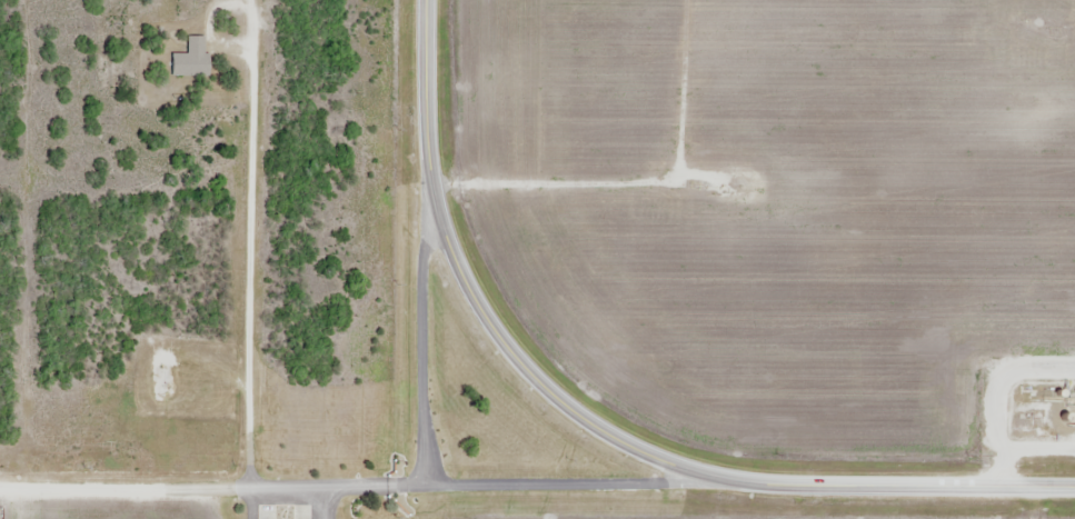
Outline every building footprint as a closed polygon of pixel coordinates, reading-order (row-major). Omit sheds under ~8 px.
[(171,76),(206,76),(206,36),(186,36),(186,55),(171,55),(171,76)]
